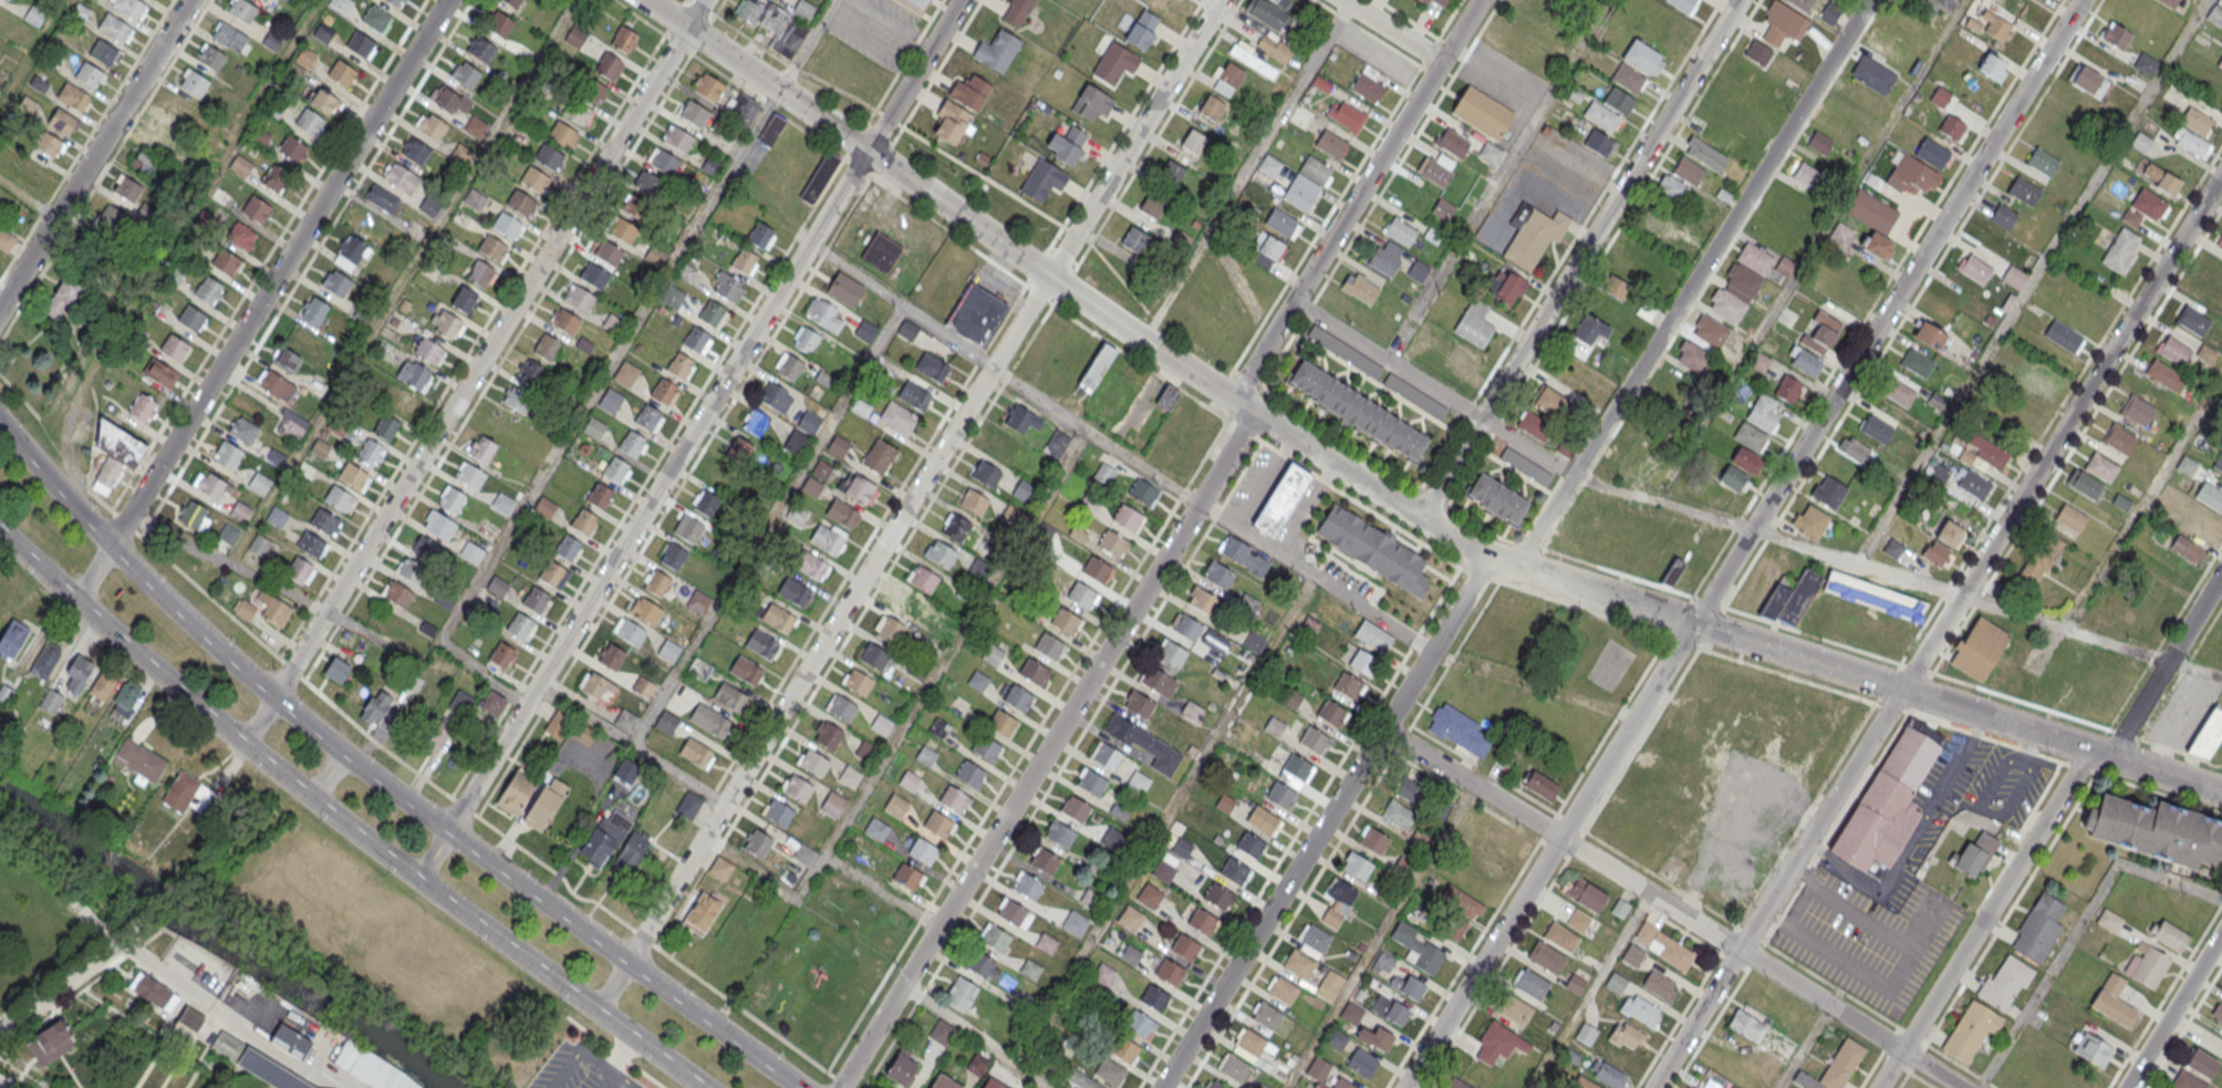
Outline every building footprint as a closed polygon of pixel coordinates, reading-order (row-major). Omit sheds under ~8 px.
[(111,6),(114,0),(138,0),(145,4),(135,21),(111,6)] [(227,11),(234,0),(247,0),(259,8),(248,23),(227,11)] [(343,16),(354,0),(353,0),(330,0),(326,5),(343,16)] [(396,9),(382,0),(402,0),(396,9)] [(517,10),(522,0),(499,0),(517,10)] [(750,0),(742,0),(733,14),(753,27),(764,9),(750,0)] [(790,14),(798,0),(801,0),(816,10),(807,24),(790,14)] [(922,13),(899,0),(926,0),(930,2),(922,13)] [(1005,2),(1006,0),(1037,0),(1018,30),(1001,20),(1010,7),(1007,6),(1008,4),(1005,2)] [(1286,30),(1292,12),(1256,0),(1250,0),(1245,16),(1286,30)] [(1291,0),(1272,0),(1286,8),(1291,0)] [(1442,11),(1448,0),(1423,0),(1442,11)] [(1688,13),(1696,0),(1665,0),(1688,13)] [(1765,12),(1772,0),(1778,0),(1811,20),(1798,41),(1786,33),(1777,48),(1763,38),(1771,24),(1765,20),(1768,14),(1765,12)] [(1807,12),(1787,0),(1815,0),(1807,12)] [(1945,22),(1957,2),(1953,0),(1908,0),(1945,22)] [(2171,9),(2177,0),(2157,0),(2171,9)] [(1819,18),(1832,26),(1843,9),(1830,1),(1819,18)] [(91,11),(77,2),(69,16),(83,24),(91,11)] [(2221,27),(2221,8),(2215,3),(2205,19),(2221,29),(2221,27)] [(372,6),(392,19),(381,34),(361,22),(372,6)] [(504,40),(515,22),(495,9),(483,28),(504,40)] [(1123,39),(1143,9),(1159,19),(1151,32),(1153,33),(1142,50),(1123,39)] [(97,28),(107,11),(132,27),(121,43),(97,28)] [(809,27),(790,15),(770,47),(789,60),(809,27)] [(211,37),(221,20),(248,37),(238,53),(211,37)] [(2125,50),(2133,32),(2108,20),(2099,38),(2125,50)] [(335,32),(323,21),(312,34),(324,44),(335,32)] [(610,45),(629,55),(640,35),(621,24),(610,45)] [(588,35),(573,25),(563,41),(578,50),(588,35)] [(970,55),(1000,73),(1021,41),(999,28),(989,45),(980,40),(970,55)] [(1293,50),(1267,30),(1256,45),(1283,65),(1293,50)] [(1091,73),(1102,54),(1093,50),(1105,31),(1114,37),(1112,41),(1141,58),(1131,73),(1123,69),(1112,86),(1091,73)] [(355,32),(375,45),(364,61),(344,49),(355,32)] [(497,48),(475,34),(465,50),(486,64),(497,48)] [(87,54),(97,38),(118,50),(108,66),(87,54)] [(1633,38),(1661,54),(1659,58),(1664,62),(1655,75),(1650,72),(1648,75),(1621,58),(1633,38)] [(1775,52),(1754,39),(1744,54),(1765,68),(1775,52)] [(1234,40),(1227,53),(1273,79),(1280,66),(1234,40)] [(195,59),(205,42),(226,54),(216,71),(195,59)] [(318,55),(305,46),(294,60),(307,70),(318,55)] [(625,63),(605,51),(594,69),(613,82),(625,63)] [(2000,82),(2006,71),(2001,68),(2004,63),(1986,51),(1976,68),(2000,82)] [(2149,76),(2158,61),(2142,51),(2132,66),(2149,76)] [(1896,74),(1862,53),(1850,75),(1883,95),(1896,74)] [(447,74),(470,90),(482,72),(459,56),(447,74)] [(336,60),(356,73),(346,90),(326,76),(336,60)] [(74,76),(84,61),(105,73),(94,90),(74,76)] [(1217,77),(1227,61),(1245,71),(1235,89),(1217,77)] [(1610,79),(1620,62),(1644,77),(1634,94),(1610,79)] [(2108,81),(2078,62),(2066,80),(2097,99),(2108,81)] [(179,85),(189,69),(210,81),(200,97),(179,85)] [(1383,86),(1360,72),(1350,87),(1373,102),(1383,86)] [(975,112),(991,85),(972,73),(968,79),(965,76),(962,82),(956,79),(947,95),(975,112)] [(595,104),(605,89),(583,75),(574,91),(595,104)] [(715,104),(725,89),(704,75),(694,91),(715,104)] [(56,97),(66,81),(91,95),(81,112),(56,97)] [(428,99),(453,116),(457,110),(465,115),(473,103),(440,81),(428,99)] [(1070,110),(1086,83),(1114,101),(1105,115),(1100,112),(1097,117),(1093,116),(1090,122),(1070,110)] [(1514,115),(1467,85),(1450,114),(1496,144),(1514,115)] [(1612,85),(1637,100),(1627,116),(1602,101),(1612,85)] [(319,89),(339,102),(329,117),(309,105),(319,89)] [(749,123),(760,105),(741,93),(729,111),(749,123)] [(1198,111),(1208,94),(1225,104),(1215,121),(1198,111)] [(184,125),(195,108),(174,95),(164,111),(184,125)] [(582,128),(592,113),(570,99),(561,115),(582,128)] [(953,145),(973,115),(945,99),(936,113),(943,117),(933,132),(953,145)] [(1591,99),(1621,117),(1611,132),(1581,114),(1591,99)] [(1356,133),(1367,115),(1342,100),(1336,110),(1330,106),(1325,115),(1356,133)] [(699,129),(709,114),(688,101),(678,116),(699,129)] [(1291,119),(1307,128),(1315,114),(1299,105),(1291,119)] [(2203,135),(2213,120),(2190,105),(2180,121),(2203,135)] [(48,123),(58,106),(79,120),(68,136),(48,123)] [(304,108),(324,122),(314,138),(294,125),(304,108)] [(414,126),(435,145),(448,130),(426,111),(414,126)] [(1938,130),(1959,143),(1969,126),(1948,113),(1938,130)] [(772,114),(786,123),(769,149),(757,142),(772,114)] [(478,140),(488,126),(472,115),(462,130),(478,140)] [(146,137),(165,150),(175,134),(156,121),(146,137)] [(569,151),(579,135),(557,122),(548,137),(569,151)] [(1051,154),(1070,124),(1087,134),(1078,147),(1081,149),(1070,166),(1051,154)] [(248,138),(262,147),(270,136),(257,126),(248,138)] [(684,155),(694,141),(673,126),(663,143),(684,155)] [(1617,142),(1593,127),(1584,144),(1607,158),(1617,142)] [(2200,158),(2210,143),(2187,127),(2177,144),(2200,158)] [(32,145),(42,128),(63,142),(53,157),(32,145)] [(1181,145),(1191,128),(1208,138),(1197,155),(1181,145)] [(1348,143),(1325,128),(1315,144),(1338,158),(1348,143)] [(1470,143),(1446,128),(1436,144),(1460,158),(1470,143)] [(1834,142),(1814,130),(1805,146),(1826,157),(1834,142)] [(2130,145),(2146,154),(2154,139),(2138,130),(2130,145)] [(287,136),(307,149),(297,165),(277,153),(287,136)] [(432,151),(407,137),(398,154),(423,167),(432,151)] [(1695,137),(1730,157),(1720,173),(1686,153),(1695,137)] [(1942,171),(1952,153),(1924,137),(1914,155),(1942,171)] [(554,173),(564,157),(542,144),(533,159),(554,173)] [(2059,162),(2036,146),(2026,163),(2049,178),(2059,162)] [(128,164),(138,147),(159,160),(149,176),(128,164)] [(671,178),(681,163),(658,148),(650,165),(671,178)] [(1903,151),(1942,175),(1933,188),(1929,186),(1925,191),(1908,182),(1900,193),(1883,183),(1903,151)] [(828,152),(840,160),(811,208),(798,199),(828,152)] [(253,164),(238,154),(229,167),(245,177),(253,164)] [(1331,168),(1308,154),(1298,169),(1321,184),(1331,168)] [(1682,155),(1706,170),(1696,187),(1672,172),(1682,155)] [(1018,189),(1038,157),(1069,175),(1059,190),(1051,186),(1040,203),(1018,189)] [(1453,172),(1430,157),(1420,174),(1443,188),(1453,172)] [(2171,197),(2181,180),(2143,157),(2135,170),(2152,182),(2150,185),(2171,197)] [(1159,175),(1169,158),(1186,168),(1176,186),(1159,175)] [(1826,175),(1803,160),(1793,177),(1816,191),(1826,175)] [(382,181),(412,196),(421,178),(390,163),(382,181)] [(261,183),(278,194),(290,175),(272,164),(261,183)] [(540,196),(550,180),(529,166),(519,183),(540,196)] [(657,200),(666,186),(645,172),(635,188),(657,200)] [(1665,172),(1689,186),(1679,203),(1654,187),(1665,172)] [(1320,187),(1297,173),(1283,196),(1306,210),(1320,187)] [(113,191),(123,175),(144,187),(134,204),(113,191)] [(2032,207),(2042,189),(2017,175),(2007,191),(2032,207)] [(401,200),(372,184),(364,199),(392,214),(401,200)] [(487,198),(471,187),(462,201),(478,212),(487,198)] [(1844,210),(1884,236),(1899,211),(1858,187),(1844,210)] [(2141,187),(2169,204),(2158,221),(2130,205),(2141,187)] [(527,219),(537,204),(515,189),(505,206),(527,219)] [(1139,209),(1149,191),(1166,203),(1155,219),(1139,209)] [(418,210),(432,218),(441,203),(427,194),(418,210)] [(643,224),(653,208),(631,195),(622,210),(643,224)] [(251,196),(271,209),(261,226),(241,213),(251,196)] [(2001,201),(2018,214),(2007,230),(1990,219),(2001,201)] [(1529,274),(1502,257),(1517,230),(1508,225),(1523,203),(1550,220),(1557,210),(1571,220),(1556,243),(1550,240),(1529,274)] [(97,219),(107,204),(128,216),(118,232),(97,219)] [(1298,221),(1275,207),(1265,222),(1288,237),(1298,221)] [(512,241),(522,226),(500,213),(491,228),(512,241)] [(629,247),(637,231),(616,217),(606,234),(629,247)] [(1418,231),(1393,217),(1383,232),(1406,247),(1418,231)] [(757,220),(773,230),(764,249),(747,239),(757,220)] [(1845,246),(1855,230),(1839,220),(1829,236),(1845,246)] [(236,222),(256,236),(246,251),(226,239),(236,222)] [(1121,242),(1131,226),(1149,236),(1139,252),(1121,242)] [(2121,226),(2141,237),(2136,247),(2137,248),(2121,273),(2100,261),(2121,226)] [(4,256),(17,238),(0,227),(0,253),(4,256)] [(1284,245),(1260,230),(1250,246),(1274,260),(1284,245)] [(1873,230),(1891,242),(1880,259),(1862,248),(1873,230)] [(876,231),(902,248),(885,273),(861,257),(876,231)] [(1184,251),(1191,238),(1178,232),(1171,244),(1184,251)] [(369,247),(349,234),(331,260),(352,273),(369,247)] [(498,265),(508,248),(487,235),(477,250),(498,265)] [(1390,277),(1401,261),(1396,259),(1403,249),(1388,239),(1382,248),(1378,246),(1367,262),(1390,277)] [(613,270),(623,255),(602,240),(592,257),(613,270)] [(1763,277),(1736,259),(1747,240),(1775,258),(1763,277)] [(98,253),(96,241),(84,243),(86,255),(98,253)] [(740,247),(757,257),(747,276),(730,266),(740,247)] [(221,249),(241,262),(231,278),(211,266),(221,249)] [(1617,250),(1641,266),(1631,282),(1607,267),(1617,250)] [(1969,252),(1993,268),(1983,286),(1955,269),(1962,258),(1965,259),(1969,252)] [(1788,278),(1797,263),(1783,255),(1774,269),(1788,278)] [(484,288),(495,268),(477,258),(466,279),(484,288)] [(1423,283),(1431,268),(1415,259),(1407,275),(1423,283)] [(79,272),(89,279),(95,269),(85,262),(79,272)] [(600,292),(610,277),(589,262),(579,279),(600,292)] [(1751,298),(1726,283),(1732,274),(1727,271),(1733,262),(1737,265),(1738,263),(1764,279),(1751,298)] [(690,282),(696,270),(683,263),(677,276),(690,282)] [(2011,263),(2028,274),(2018,290),(2001,279),(2011,263)] [(1529,288),(1506,264),(1484,287),(1506,310),(1529,288)] [(321,286),(343,298),(353,280),(330,268),(321,286)] [(865,288),(839,271),(825,292),(852,309),(865,288)] [(1606,271),(1630,286),(1620,302),(1596,287),(1606,271)] [(725,272),(741,282),(730,301),(714,291),(725,272)] [(41,310),(54,318),(62,305),(70,310),(84,287),(63,273),(41,310)] [(1380,289),(1357,274),(1347,290),(1370,304),(1380,289)] [(195,293),(206,276),(222,286),(210,304),(195,293)] [(944,324),(970,281),(1006,304),(1008,307),(1007,310),(982,350),(944,324)] [(675,310),(687,294),(670,282),(658,298),(675,310)] [(480,295),(461,284),(449,305),(468,315),(480,295)] [(585,314),(595,300),(573,286),(564,302),(585,314)] [(1734,323),(1710,309),(1715,300),(1711,297),(1717,288),(1722,290),(1723,289),(1747,304),(1734,323)] [(318,326),(330,307),(310,295),(299,314),(318,326)] [(825,326),(836,308),(815,295),(804,314),(825,326)] [(1489,305),(1474,297),(1453,330),(1482,349),(1496,327),(1482,319),(1489,305)] [(708,299),(725,309),(715,327),(698,318),(708,299)] [(186,304),(206,315),(196,332),(176,320),(186,304)] [(2185,304),(2211,320),(2200,338),(2174,321),(2185,304)] [(428,328),(452,341),(462,321),(438,308),(428,328)] [(572,338),(581,323),(560,309),(550,324),(572,338)] [(1844,324),(1819,309),(1813,319),(1819,323),(1810,336),(1804,332),(1798,341),(1823,356),(1844,324)] [(1586,312),(1611,329),(1605,339),(1596,333),(1588,345),(1571,334),(1586,312)] [(625,323),(610,313),(602,326),(617,336),(625,323)] [(1717,349),(1693,334),(1699,325),(1694,322),(1700,313),(1704,315),(1705,314),(1731,330),(1717,349)] [(1922,319),(1946,334),(1937,351),(1911,335),(1922,319)] [(2054,319),(2084,336),(2073,354),(2044,335),(2054,319)] [(790,343),(808,355),(820,336),(802,324),(790,343)] [(1314,324),(1383,367),(1375,380),(1306,335),(1314,324)] [(693,325),(709,334),(698,353),(682,343),(693,325)] [(549,361),(560,341),(543,331),(531,351),(549,361)] [(168,332),(188,344),(178,361),(158,349),(168,332)] [(2168,334),(2193,350),(2182,366),(2158,351),(2168,334)] [(434,367),(444,352),(422,338),(412,354),(434,367)] [(1701,375),(1676,360),(1682,351),(1678,348),(1683,339),(1688,341),(1689,340),(1714,355),(1701,375)] [(1484,353),(1457,341),(1448,360),(1476,373),(1484,353)] [(1103,342),(1117,351),(1089,394),(1077,385),(1103,342)] [(1794,343),(1819,360),(1809,375),(1790,363),(1794,358),(1787,353),(1794,343)] [(2218,353),(2204,344),(2196,355),(2211,364),(2218,353)] [(293,375),(302,359),(279,346),(270,361),(293,375)] [(1910,346),(1935,362),(1924,379),(1900,363),(1910,346)] [(1762,374),(1772,359),(1756,349),(1746,364),(1762,374)] [(677,351),(694,361),(683,380),(666,370),(677,351)] [(772,370),(793,382),(804,363),(783,351),(772,370)] [(914,372),(942,383),(950,363),(922,352),(914,372)] [(150,356),(179,373),(169,390),(142,372),(150,356)] [(544,368),(525,357),(513,378),(533,389),(544,368)] [(395,376),(422,392),(433,374),(406,358),(395,376)] [(1302,358),(1429,438),(1414,460),(1392,447),(1391,449),(1308,397),(1310,394),(1295,384),(1292,387),(1284,382),(1289,372),(1292,374),(1302,358)] [(2152,358),(2185,379),(2177,393),(2143,373),(2152,358)] [(624,360),(641,370),(629,388),(612,379),(624,360)] [(2029,380),(2056,393),(2065,375),(2038,361),(2029,380)] [(297,387),(265,367),(255,383),(286,403),(297,387)] [(1389,372),(1382,384),(1440,419),(1447,408),(1389,372)] [(1807,387),(1786,373),(1773,392),(1794,406),(1807,387)] [(1892,376),(1918,392),(1907,410),(1882,393),(1892,376)] [(661,377),(677,387),(666,405),(650,396),(661,377)] [(922,412),(932,395),(904,378),(894,395),(922,412)] [(758,402),(784,414),(795,393),(769,380),(758,402)] [(1154,404),(1167,413),(1181,392),(1168,384),(1154,404)] [(1570,403),(1543,384),(1530,403),(1558,421),(1570,403)] [(608,385),(624,396),(612,414),(595,404),(608,385)] [(523,416),(533,401),(512,386),(502,403),(523,416)] [(414,400),(392,387),(382,403),(403,416),(414,400)] [(1761,391),(1778,402),(1773,410),(1782,414),(1771,433),(1745,417),(1761,391)] [(146,423),(158,403),(139,392),(127,411),(146,423)] [(2130,394),(2154,411),(2145,427),(2119,412),(2130,394)] [(906,437),(919,417),(890,399),(878,419),(906,437)] [(645,403),(662,413),(651,431),(634,422),(645,403)] [(1028,425),(1039,431),(1044,419),(1013,403),(1002,423),(1023,434),(1028,425)] [(771,418),(752,406),(740,426),(758,437),(771,418)] [(298,443),(309,420),(284,408),(273,430),(298,443)] [(1552,429),(1527,410),(1516,426),(1541,445),(1552,429)] [(812,436),(822,420),(807,411),(797,426),(812,436)] [(372,431),(389,442),(401,423),(383,412),(372,431)] [(1870,412),(1894,428),(1883,445),(1859,429),(1870,412)] [(591,414),(608,424),(598,441),(581,431),(591,414)] [(240,416),(260,428),(250,445),(227,432),(233,421),(236,423),(240,416)] [(1743,419),(1768,435),(1757,453),(1733,436),(1743,419)] [(146,447),(106,421),(92,443),(132,469),(146,447)] [(2112,423),(2137,438),(2126,455),(2101,439),(2112,423)] [(630,429),(646,438),(635,457),(619,447),(630,429)] [(1056,458),(1069,437),(1057,429),(1043,450),(1056,458)] [(794,431),(785,447),(798,454),(807,439),(794,431)] [(498,444),(476,434),(466,454),(488,464),(498,444)] [(1963,450),(2002,472),(2011,456),(1972,434),(1963,450)] [(736,435),(752,445),(741,464),(725,454),(736,435)] [(826,449),(841,458),(850,443),(835,435),(826,449)] [(1872,449),(1850,435),(1847,439),(1844,437),(1837,448),(1862,465),(1872,449)] [(376,469),(387,449),(367,437),(355,457),(376,469)] [(882,476),(898,450),(877,437),(861,462),(882,476)] [(244,451),(222,439),(211,459),(234,471),(244,451)] [(1753,474),(1762,457),(1739,445),(1730,461),(1753,474)] [(1553,475),(1506,446),(1499,457),(1546,487),(1553,475)] [(2221,449),(2221,450),(2221,473),(2211,466),(2221,449)] [(2095,452),(2120,467),(2109,484),(2084,468),(2095,452)] [(2190,478),(2200,463),(2183,453),(2174,468),(2190,478)] [(613,455),(630,464),(619,483),(602,474),(613,455)] [(124,466),(107,457),(90,487),(106,497),(124,466)] [(980,459),(1003,473),(993,489),(970,477),(980,459)] [(1091,476),(1107,486),(1117,470),(1101,460),(1091,476)] [(1289,462),(1311,476),(1274,538),(1250,524),(1289,462)] [(357,493),(367,477),(346,463),(336,479),(357,493)] [(1927,478),(1943,487),(1951,472),(1935,463),(1927,478)] [(477,493),(487,477),(465,464),(456,479),(477,493)] [(1717,480),(1741,494),(1751,478),(1727,464),(1717,480)] [(2076,467),(2101,483),(2090,499),(2066,484),(2076,467)] [(230,485),(202,468),(191,485),(220,502),(230,485)] [(247,485),(261,496),(272,482),(257,470),(247,485)] [(1991,503),(1986,472),(1959,476),(1964,507),(1991,503)] [(1517,528),(1531,503),(1478,473),(1464,499),(1517,528)] [(879,487),(854,474),(843,495),(868,508),(879,487)] [(1847,488),(1827,475),(1819,486),(1816,484),(1809,495),(1834,510),(1847,488)] [(1013,494),(1029,504),(1038,488),(1021,478),(1013,494)] [(1138,478),(1128,494),(1148,507),(1159,490),(1138,478)] [(2204,479),(2221,491),(2221,507),(2219,512),(2193,497),(2204,479)] [(596,481),(613,491),(602,509),(585,500),(596,481)] [(344,515),(354,499),(333,485),(323,501),(344,515)] [(457,516),(467,495),(446,485),(436,505),(457,516)] [(967,487),(989,500),(979,518),(957,505),(967,487)] [(704,488),(720,498),(709,516),(693,507),(704,488)] [(499,490),(516,500),(506,515),(489,505),(499,490)] [(541,495),(559,506),(549,520),(532,509),(541,495)] [(203,533),(213,514),(186,499),(176,518),(203,533)] [(838,499),(860,512),(850,529),(828,517),(838,499)] [(229,514),(244,523),(253,509),(238,500),(229,514)] [(2065,501),(2090,517),(2079,533),(2055,518),(2065,501)] [(1122,502),(1112,519),(1135,533),(1145,518),(1122,502)] [(1333,502),(1425,561),(1419,572),(1427,578),(1425,581),(1430,584),(1420,599),(1315,531),(1333,502)] [(999,519),(1017,529),(1026,514),(1009,504),(999,519)] [(1829,517),(1809,504),(1802,515),(1798,512),(1792,524),(1816,539),(1829,517)] [(282,528),(289,515),(274,506),(266,519),(282,528)] [(581,507),(598,517),(586,536),(570,526),(581,507)] [(331,538),(340,522),(319,508),(309,525),(331,538)] [(953,512),(972,524),(961,542),(942,531),(953,512)] [(446,542),(456,527),(435,514),(425,529),(446,542)] [(687,515),(704,525),(693,543),(676,533),(687,515)] [(1940,569),(1965,532),(1945,519),(1932,538),(1920,556),(1940,569)] [(216,536),(231,545),(240,530),(226,521),(216,536)] [(822,525),(844,538),(833,556),(811,542),(822,525)] [(1108,528),(1097,545),(1118,558),(1128,541),(1108,528)] [(316,560),(326,545),(305,531),(295,547),(316,560)] [(2037,589),(2063,541),(2044,531),(2018,579),(2037,589)] [(268,560),(276,544),(257,533),(248,550),(268,560)] [(565,533),(582,543),(571,562),(554,552),(565,533)] [(2197,565),(2206,551),(2179,533),(2169,547),(2197,565)] [(432,566),(442,550),(419,536),(409,552),(432,566)] [(1262,579),(1272,562),(1227,537),(1217,554),(1262,579)] [(1883,547),(1892,559),(1906,549),(1897,537),(1883,547)] [(935,539),(957,552),(947,569),(925,557),(935,539)] [(467,540),(485,550),(475,564),(458,553),(467,540)] [(671,541),(687,551),(677,570),(661,560),(671,541)] [(806,551),(828,564),(818,582),(796,569),(806,551)] [(317,567),(295,555),(284,575),(306,587),(317,567)] [(1091,555),(1081,571),(1101,584),(1112,568),(1091,555)] [(967,571),(985,581),(994,566),(976,556),(967,571)] [(419,587),(428,571),(407,557),(397,573),(419,587)] [(1673,557),(1685,563),(1670,586),(1659,582),(1673,557)] [(550,559),(567,569),(556,587),(539,578),(550,559)] [(1214,560),(1204,577),(1225,589),(1235,573),(1214,560)] [(917,564),(939,577),(930,594),(907,582),(917,564)] [(1804,567),(1823,578),(1794,626),(1774,618),(1773,620),(1757,614),(1776,583),(1782,574),(1795,582),(1804,567)] [(655,569),(672,579),(661,597),(644,588),(655,569)] [(1928,602),(1914,622),(1823,590),(1830,569),(1928,602)] [(495,573),(511,584),(502,598),(486,588),(495,573)] [(788,574),(812,590),(801,607),(777,592),(788,574)] [(404,608),(414,593),(392,579),(383,594),(404,608)] [(1076,580),(1066,595),(1087,609),(1097,593),(1076,580)] [(532,586),(549,594),(538,613),(521,604),(532,586)] [(1198,587),(1188,603),(1208,615),(1218,600),(1198,587)] [(695,589),(713,600),(704,615),(686,604),(695,589)] [(259,615),(283,628),(294,607),(261,590),(255,603),(264,607),(259,615)] [(638,595),(663,610),(653,626),(629,612),(638,595)] [(1238,608),(1252,613),(1257,602),(1242,596),(1238,608)] [(248,622),(257,608),(242,599),(233,613),(248,622)] [(771,601),(796,616),(785,633),(760,619),(771,601)] [(1060,607),(1050,622),(1071,635),(1081,619),(1060,607)] [(517,611),(533,621),(522,640),(506,630),(517,611)] [(1183,613),(1182,614),(1177,612),(1170,624),(1173,628),(1172,629),(1193,642),(1203,626),(1183,613)] [(622,615),(646,631),(636,647),(612,633),(622,615)] [(887,615),(906,626),(894,646),(875,634),(887,615)] [(1979,615),(2010,634),(1981,681),(1949,662),(1956,650),(1953,646),(1958,639),(1962,641),(1979,615)] [(1298,631),(1311,639),(1320,625),(1306,617),(1298,631)] [(13,662),(31,628),(11,618),(0,638),(0,655),(13,662)] [(1363,618),(1353,634),(1383,653),(1393,636),(1363,618)] [(755,628),(779,643),(769,660),(745,645),(755,628)] [(1043,631),(1034,647),(1055,661),(1065,644),(1043,631)] [(666,638),(682,647),(672,663),(656,654),(666,638)] [(48,675),(64,650),(48,640),(32,664),(48,675)] [(498,640),(515,650),(505,669),(488,659),(498,640)] [(1166,640),(1156,655),(1177,669),(1187,652),(1166,640)] [(870,642),(892,655),(881,673),(860,660),(870,642)] [(610,643),(626,653),(615,671),(599,662),(610,643)] [(989,643),(1004,652),(995,666),(980,657),(989,643)] [(1358,647),(1348,663),(1368,676),(1379,661),(1358,647)] [(61,686),(80,694),(94,662),(76,653),(61,686)] [(739,654),(764,669),(752,686),(728,671),(739,654)] [(341,684),(352,665),(333,655),(323,674),(341,684)] [(687,670),(704,681),(713,667),(696,656),(687,670)] [(1028,656),(1018,673),(1039,686),(1049,670),(1028,656)] [(1149,664),(1139,681),(1167,698),(1177,682),(1149,664)] [(852,667),(874,681),(864,698),(842,685),(852,667)] [(974,670),(990,678),(982,693),(966,683),(974,670)] [(117,681),(102,671),(86,694),(101,704),(117,681)] [(591,672),(608,681),(598,700),(581,690),(591,672)] [(1342,672),(1332,687),(1352,701),(1363,684),(1342,672)] [(415,693),(423,680),(414,674),(405,686),(415,693)] [(640,674),(656,685),(647,701),(630,690),(640,674)] [(723,681),(747,695),(736,713),(712,698),(723,681)] [(1013,683),(1003,698),(1022,712),(1034,696),(1013,683)] [(376,729),(393,696),(375,687),(358,719),(376,729)] [(1289,687),(1280,702),(1294,709),(1302,695),(1289,687)] [(54,714),(64,696),(49,688),(39,706),(54,714)] [(448,705),(466,716),(476,699),(458,688),(448,705)] [(507,700),(489,690),(478,709),(496,719),(507,700)] [(1134,691),(1124,706),(1145,719),(1155,703),(1134,691)] [(837,694),(859,706),(848,724),(826,711),(837,694)] [(1327,698),(1317,714),(1337,727),(1347,711),(1327,698)] [(1179,713),(1197,725),(1206,711),(1188,700),(1179,713)] [(2183,748),(2205,755),(2221,729),(2221,704),(2214,700),(2183,748)] [(699,702),(731,722),(720,738),(688,718),(699,702)] [(1482,758),(1493,740),(1476,729),(1478,724),(1444,702),(1441,707),(1437,705),(1430,717),(1433,719),(1427,728),(1441,738),(1443,735),(1482,758)] [(622,707),(640,718),(630,734),(612,723),(622,707)] [(997,708),(986,724),(1007,737),(1017,721),(997,708)] [(663,709),(681,719),(671,736),(653,725),(663,709)] [(556,711),(572,721),(561,739),(544,729),(556,711)] [(878,711),(895,722),(885,737),(869,727),(878,711)] [(1114,712),(1102,729),(1128,746),(1131,740),(1156,756),(1151,766),(1169,778),(1183,755),(1114,712)] [(1271,715),(1264,729),(1277,738),(1286,724),(1271,715)] [(927,730),(941,739),(951,726),(936,716),(927,730)] [(415,743),(433,755),(451,729),(433,717),(415,743)] [(1911,718),(1945,740),(1908,801),(1914,806),(1911,811),(1919,816),(1877,882),(1827,851),(1911,718)] [(597,733),(579,721),(570,736),(587,748),(597,733)] [(826,721),(843,732),(832,752),(813,740),(826,721)] [(1309,725),(1298,740),(1319,754),(1323,747),(1326,748),(1332,739),(1309,725)] [(982,733),(970,749),(991,763),(1001,746),(982,733)] [(688,736),(713,752),(703,768),(678,754),(688,736)] [(156,784),(168,760),(124,738),(112,763),(156,784)] [(862,738),(880,749),(870,765),(852,754),(862,738)] [(1099,739),(1089,756),(1112,770),(1122,755),(1099,739)] [(914,758),(928,767),(937,753),(923,744),(914,758)] [(808,747),(830,760),(819,778),(798,765),(808,747)] [(1291,753),(1281,768),(1302,781),(1312,765),(1291,753)] [(965,759),(955,775),(975,788),(985,771),(965,759)] [(647,799),(653,768),(618,760),(614,783),(635,787),(633,796),(647,799)] [(847,765),(862,774),(854,788),(838,778),(847,765)] [(897,783),(912,792),(921,778),(920,777),(924,771),(916,766),(912,773),(906,769),(897,783)] [(539,780),(515,767),(495,805),(518,818),(539,780)] [(1560,786),(1530,767),(1520,783),(1550,802),(1560,786)] [(1087,768),(1077,784),(1097,797),(1108,780),(1087,768)] [(1133,768),(1123,785),(1141,796),(1152,780),(1133,768)] [(161,802),(183,815),(189,804),(202,811),(214,789),(179,770),(161,802)] [(1393,794),(1417,808),(1431,784),(1408,770),(1393,794)] [(791,774),(813,787),(803,805),(781,791),(791,774)] [(568,785),(546,775),(523,823),(545,833),(568,785)] [(1275,780),(1265,796),(1286,809),(1296,792),(1275,780)] [(948,785),(938,801),(959,814),(964,807),(966,809),(972,799),(948,785)] [(703,800),(688,790),(674,811),(690,821),(703,800)] [(830,790),(847,799),(835,818),(820,808),(830,790)] [(1222,791),(1213,806),(1227,815),(1235,800),(1222,791)] [(2156,799),(2221,820),(2221,869),(2195,862),(2193,870),(2086,836),(2088,830),(2080,827),(2087,807),(2095,809),(2100,791),(2153,808),(2156,799)] [(882,809),(900,819),(910,802),(893,792),(882,809)] [(1070,794),(1060,810),(1080,823),(1091,807),(1070,794)] [(772,798),(795,810),(783,828),(761,815),(772,798)] [(1390,798),(1380,814),(1405,830),(1415,814),(1390,798)] [(1256,804),(1246,820),(1266,833),(1267,832),(1273,836),(1281,822),(1276,818),(1277,817),(1256,804)] [(932,809),(922,826),(943,839),(948,832),(949,833),(956,825),(932,809)] [(599,871),(618,843),(623,847),(613,860),(633,875),(655,843),(631,826),(633,823),(615,811),(608,820),(604,817),(577,855),(599,871)] [(863,831),(880,841),(890,827),(872,816),(863,831)] [(1056,820),(1046,836),(1066,849),(1077,833),(1056,820)] [(754,826),(772,836),(760,856),(743,846),(754,826)] [(1109,826),(1099,842),(1117,853),(1126,837),(1109,826)] [(1369,826),(1359,841),(1379,854),(1389,839),(1369,826)] [(1416,829),(1408,842),(1422,851),(1430,837),(1416,829)] [(1245,830),(1235,846),(1256,859),(1266,842),(1245,830)] [(2000,841),(1982,830),(1972,845),(1967,841),(1959,854),(1953,851),(1946,861),(1971,878),(1986,853),(1991,857),(2000,841)] [(917,836),(907,852),(928,866),(938,849),(917,836)] [(1179,836),(1171,850),(1184,858),(1193,845),(1179,836)] [(792,857),(806,866),(816,852),(801,843),(792,857)] [(1039,846),(1029,862),(1050,875),(1060,859),(1039,846)] [(707,869),(716,852),(733,862),(723,879),(707,869)] [(1352,852),(1342,868),(1363,881),(1373,864),(1352,852)] [(1473,868),(1499,885),(1509,869),(1483,852),(1473,868)] [(1400,856),(1392,870),(1405,879),(1414,864),(1400,856)] [(1160,857),(1150,873),(1167,884),(1177,868),(1160,857)] [(1228,857),(1218,872),(1239,885),(1249,869),(1228,857)] [(902,861),(924,874),(913,892),(891,879),(902,861)] [(1022,871),(1013,888),(1034,901),(1043,884),(1022,871)] [(1596,915),(1608,896),(1575,875),(1563,893),(1596,915)] [(1335,929),(1349,908),(1348,906),(1357,891),(1333,877),(1326,888),(1329,890),(1326,894),(1335,900),(1330,906),(1329,905),(1320,920),(1335,929)] [(1213,881),(1203,897),(1223,910),(1234,893),(1213,881)] [(1145,882),(1135,898),(1153,909),(1163,893),(1145,882)] [(1088,887),(1078,901),(1094,912),(1104,898),(1088,887)] [(1484,906),(1451,887),(1445,898),(1478,918),(1484,906)] [(679,921),(700,889),(721,901),(700,934),(679,921)] [(2042,891),(2065,905),(2055,922),(2062,926),(2038,964),(2011,946),(2019,933),(2016,931),(2042,891)] [(1007,898),(996,913),(1017,926),(1027,910),(1007,898)] [(1126,904),(1117,920),(1134,931),(1145,915),(1126,904)] [(1197,906),(1186,923),(1207,936),(1217,920),(1197,906)] [(2104,906),(2095,921),(2115,933),(2124,919),(2104,906)] [(1593,919),(1576,908),(1566,924),(1583,934),(1593,919)] [(1071,910),(1061,926),(1079,936),(1089,920),(1071,910)] [(2189,934),(2161,918),(2151,934),(2178,952),(2189,934)] [(1445,953),(1426,941),(1423,944),(1412,937),(1418,930),(1400,919),(1389,936),(1409,949),(1418,954),(1412,963),(1432,976),(1445,953)] [(1695,954),(1658,930),(1658,929),(1644,920),(1634,936),(1648,944),(1647,947),(1684,971),(1695,954)] [(1579,937),(1553,921),(1544,935),(1570,953),(1579,937)] [(990,923),(980,940),(1000,952),(1011,936),(990,923)] [(1331,936),(1310,923),(1309,925),(1305,923),(1296,939),(1320,953),(1331,936)] [(1042,931),(1034,945),(1050,956),(1059,942),(1042,931)] [(1181,933),(1171,949),(1191,962),(1202,945),(1181,933)] [(1566,957),(1537,940),(1527,956),(1555,974),(1566,957)] [(2171,959),(2152,989),(2122,971),(2133,953),(2141,957),(2143,954),(2135,947),(2139,940),(2171,959)] [(1128,943),(1119,959),(1133,967),(1142,953),(1128,943)] [(1620,959),(1635,969),(1646,953),(1630,943),(1620,959)] [(1316,962),(1292,947),(1281,965),(1305,980),(1316,962)] [(975,949),(965,965),(985,978),(987,974),(995,980),(1000,971),(993,966),(995,962),(975,949)] [(1395,959),(1381,950),(1372,963),(1380,967),(1388,972),(1395,959)] [(2007,953),(2035,971),(2024,987),(2021,985),(2003,1012),(1975,993),(1986,976),(1991,978),(2007,953)] [(1026,956),(1017,972),(1034,982),(1042,967),(1026,956)] [(1164,957),(1154,973),(1175,986),(1185,970),(1164,957)] [(1100,962),(1091,976),(1108,986),(1117,972),(1100,962)] [(1377,974),(1380,967),(1372,963),(1369,970),(1377,974)] [(1592,976),(1577,966),(1564,987),(1579,996),(1592,976)] [(1551,985),(1523,967),(1511,985),(1539,1003),(1551,985)] [(1328,968),(1315,992),(1331,1002),(1344,978),(1328,968)] [(1674,983),(1651,968),(1641,986),(1663,1001),(1674,983)] [(167,1014),(179,997),(140,970),(128,988),(167,1014)] [(1620,995),(1629,980),(1612,971),(1604,987),(1620,995)] [(2110,971),(2089,1005),(2127,1028),(2138,1011),(2117,997),(2127,981),(2110,971)] [(1426,986),(1408,974),(1404,981),(1393,975),(1388,985),(1416,1002),(1426,986)] [(958,975),(944,998),(964,1012),(979,987),(958,975)] [(1299,988),(1288,1005),(1266,992),(1267,989),(1265,987),(1273,975),(1277,977),(1278,975),(1299,988)] [(1150,983),(1140,999),(1160,1013),(1170,996),(1150,983)] [(1618,1009),(1653,1029),(1664,1010),(1629,991),(1618,1009)] [(1533,1008),(1508,993),(1497,1011),(1523,1026),(1533,1008)] [(1410,1011),(1393,999),(1392,1002),(1379,994),(1370,1008),(1400,1026),(1410,1011)] [(1972,998),(1941,1047),(1965,1064),(1987,1030),(1994,1034),(2003,1018),(1972,998)] [(1284,1014),(1260,1001),(1249,1017),(1273,1032),(1284,1014)] [(1348,1001),(1364,1011),(1356,1026),(1339,1016),(1348,1001)] [(2216,1002),(2221,1005),(2221,1024),(2214,1019),(2215,1017),(2210,1013),(2216,1002)] [(195,1032),(204,1018),(186,1007),(177,1020),(195,1032)] [(1767,1026),(1737,1008),(1727,1025),(1758,1043),(1767,1026)] [(1131,1036),(1153,1036),(1153,1016),(1131,1016),(1131,1036)] [(939,1018),(956,1028),(944,1046),(928,1036),(939,1018)] [(1645,1034),(1620,1018),(1607,1039),(1633,1054),(1645,1034)] [(41,1067),(76,1044),(59,1019),(25,1041),(41,1067)] [(1533,1045),(1492,1019),(1478,1040),(1483,1044),(1475,1056),(1491,1065),(1498,1053),(1506,1057),(1514,1045),(1527,1054),(1533,1045)] [(312,1043),(280,1022),(268,1041),(300,1061),(312,1043)] [(1575,1036),(1589,1046),(1599,1031),(1584,1022),(1575,1036)] [(1267,1040),(1245,1026),(1234,1044),(1256,1058),(1267,1040)] [(1331,1026),(1349,1036),(1340,1050),(1322,1040),(1331,1026)] [(1383,1051),(1393,1035),(1377,1026),(1372,1033),(1361,1026),(1356,1036),(1383,1051)] [(209,1048),(230,1061),(242,1041),(220,1029),(209,1048)] [(2115,1050),(2102,1069),(2072,1050),(2084,1030),(2115,1050)] [(1120,1035),(1110,1050),(1130,1064),(1140,1047),(1120,1035)] [(1867,1048),(1842,1087),(1830,1087),(1818,1080),(1846,1035),(1867,1048)] [(404,1073),(422,1087),(373,1087),(332,1063),(346,1037),(365,1048),(404,1073)] [(883,1074),(903,1044),(912,1050),(907,1058),(918,1065),(903,1087),(883,1074)] [(246,1045),(315,1087),(275,1087),(236,1064),(246,1045)] [(1357,1047),(1379,1060),(1367,1079),(1346,1066),(1357,1047)] [(2194,1047),(2184,1065),(2208,1079),(2219,1061),(2194,1047)] [(965,1068),(975,1051),(989,1060),(979,1077),(965,1068)] [(1250,1066),(1226,1051),(1216,1067),(1240,1082),(1250,1066)] [(1315,1056),(1306,1071),(1319,1080),(1322,1081),(1332,1066),(1315,1056)] [(1104,1057),(1094,1073),(1114,1086),(1125,1069),(1104,1057)] [(1602,1059),(1592,1075),(1614,1087),(1621,1087),(1628,1076),(1602,1059)] [(2181,1068),(2169,1087),(2171,1087),(2211,1087),(2181,1068)] [(1800,1069),(1793,1080),(1805,1087),(1828,1087),(1800,1069)] [(939,1071),(966,1087),(929,1087),(939,1071)] [(1447,1071),(1437,1087),(1472,1087),(1447,1071)] [(988,1076),(1008,1087),(980,1087),(988,1076)] [(1338,1076),(1358,1087),(1314,1087),(1319,1080),(1331,1087),(1338,1076)] [(1212,1078),(1206,1087),(1229,1087),(1212,1078)] [(1085,1087),(1104,1087),(1090,1079),(1085,1087)]
